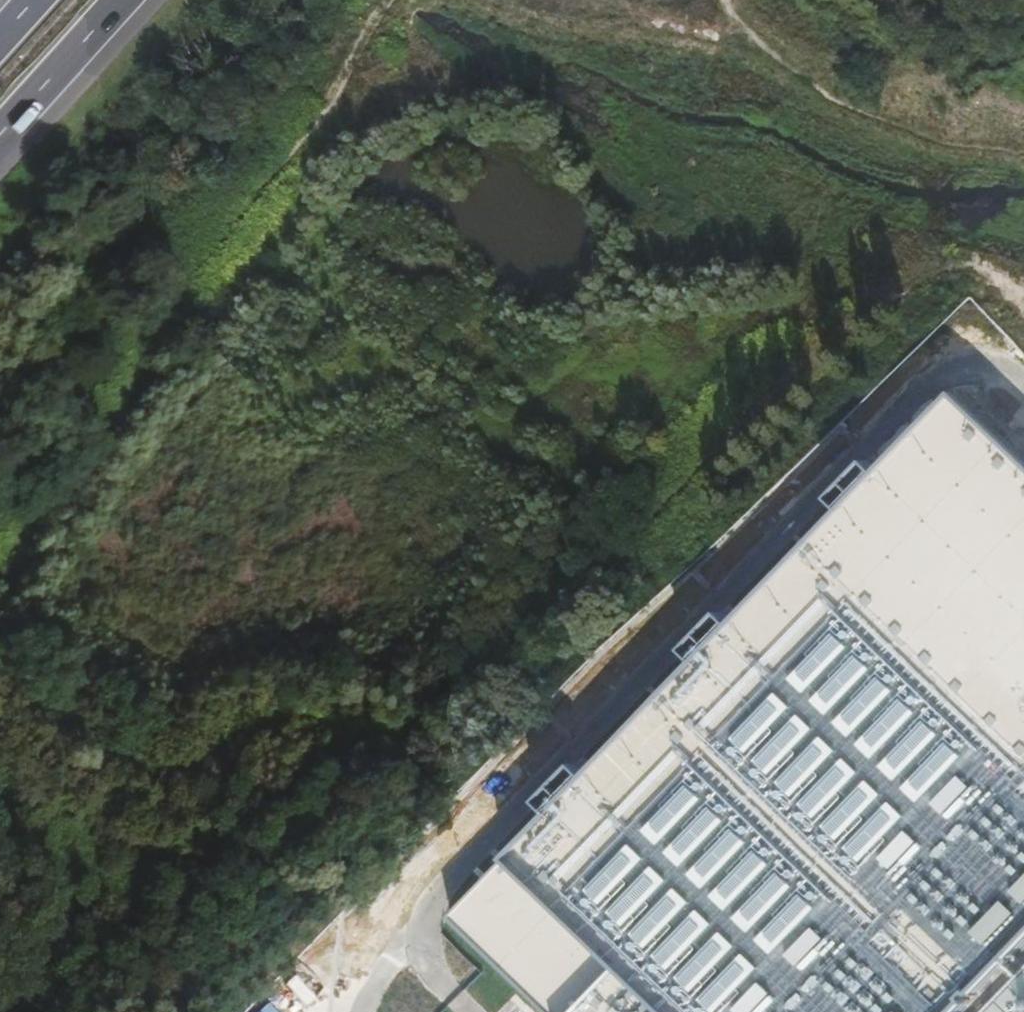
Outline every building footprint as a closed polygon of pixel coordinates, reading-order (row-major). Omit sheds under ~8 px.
[(960,398),(457,913),(558,1011),(1023,1011),(1023,459),(960,398)]
